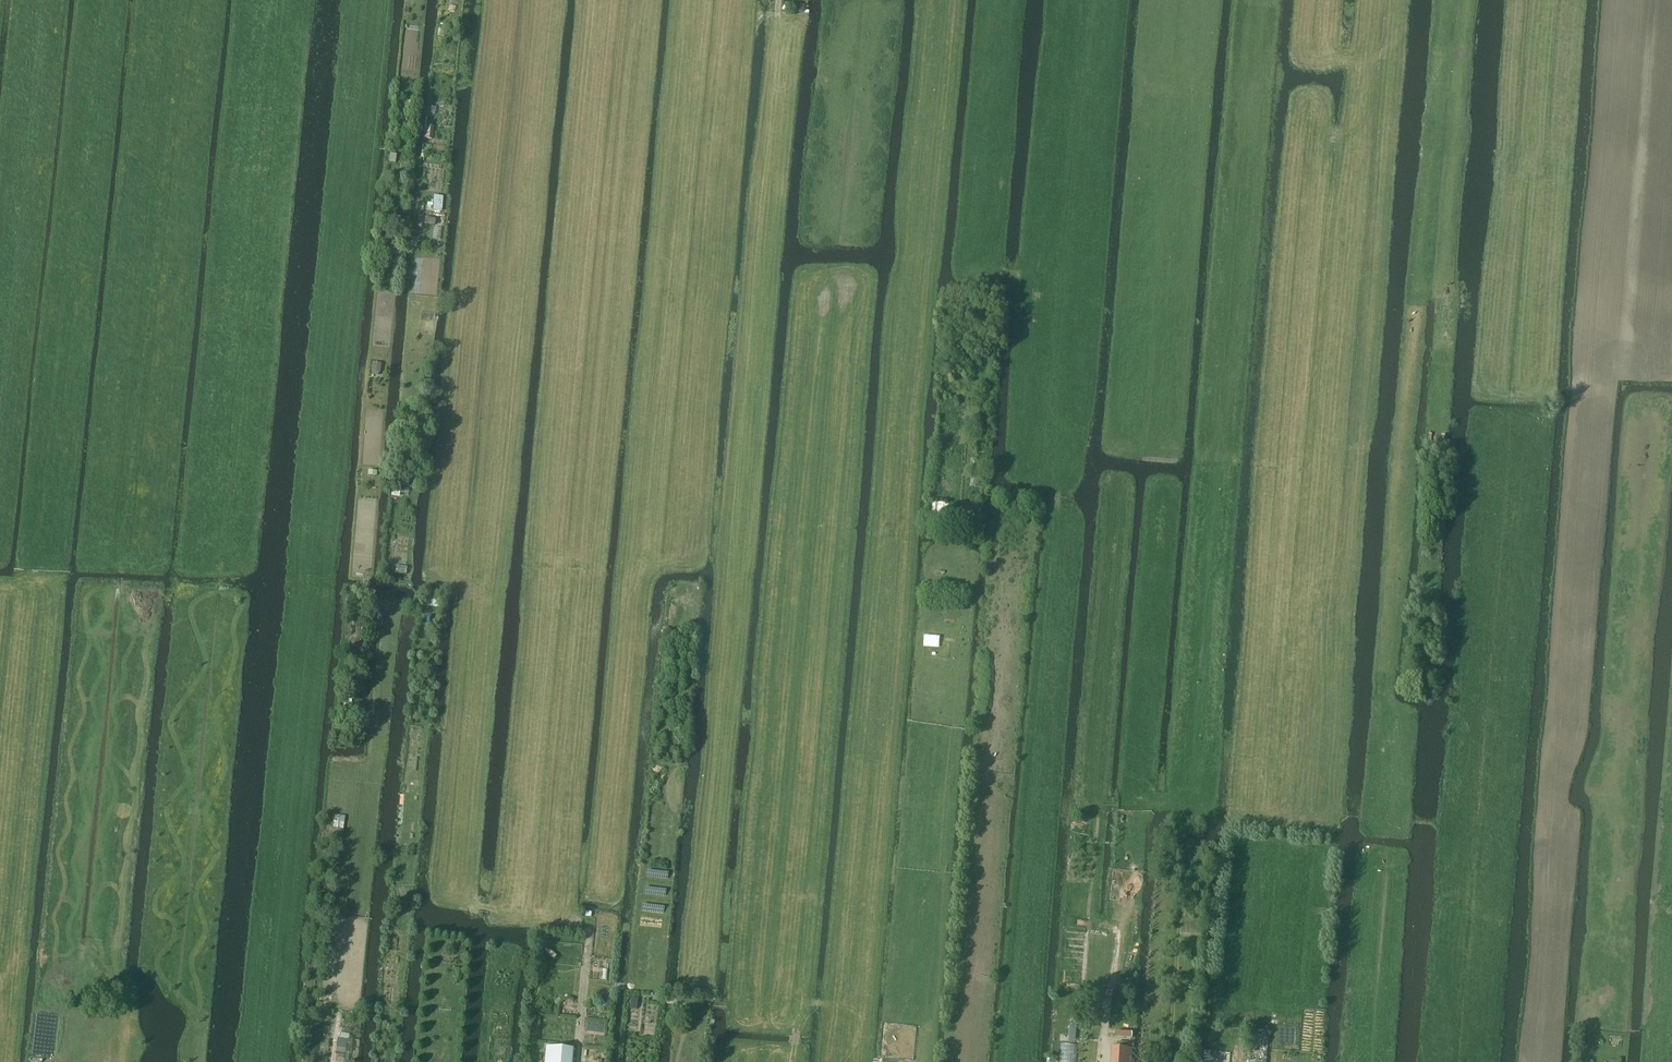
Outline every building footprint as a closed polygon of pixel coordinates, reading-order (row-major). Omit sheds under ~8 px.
[(426,127),(425,139),(432,140),(433,127),(426,127)] [(381,484),(360,482),(359,494),(380,496),(381,484)] [(1267,1049),(1269,1030),(1249,1029),(1246,1061),(1265,1061),(1267,1049)] [(337,1038),(335,1052),(345,1053),(345,1055),(338,1055),(337,1061),(341,1061),(347,1061),(347,1056),(348,1056),(349,1053),(347,1052),(347,1048),(346,1047),(346,1045),(349,1045),(350,1040),(348,1040),(349,1034),(340,1033),(340,1039),(337,1038)] [(1112,1046),(1110,1061),(1131,1061),(1132,1048),(1112,1046)] [(546,1061),(569,1061),(570,1049),(547,1047),(546,1061)] [(1204,1050),(1203,1061),(1230,1061),(1230,1052),(1204,1050)]
